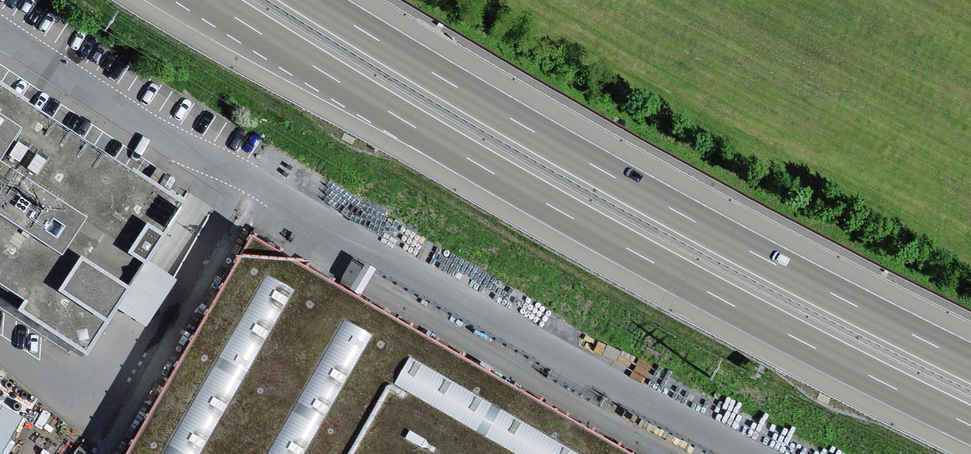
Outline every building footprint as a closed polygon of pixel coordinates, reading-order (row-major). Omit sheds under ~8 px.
[(0,103),(0,313),(78,366),(176,217),(0,103)] [(247,241),(125,453),(618,453),(247,241)] [(149,326),(180,278),(150,259),(120,306),(149,326)] [(0,409),(0,453),(3,453),(22,421),(0,409)]
